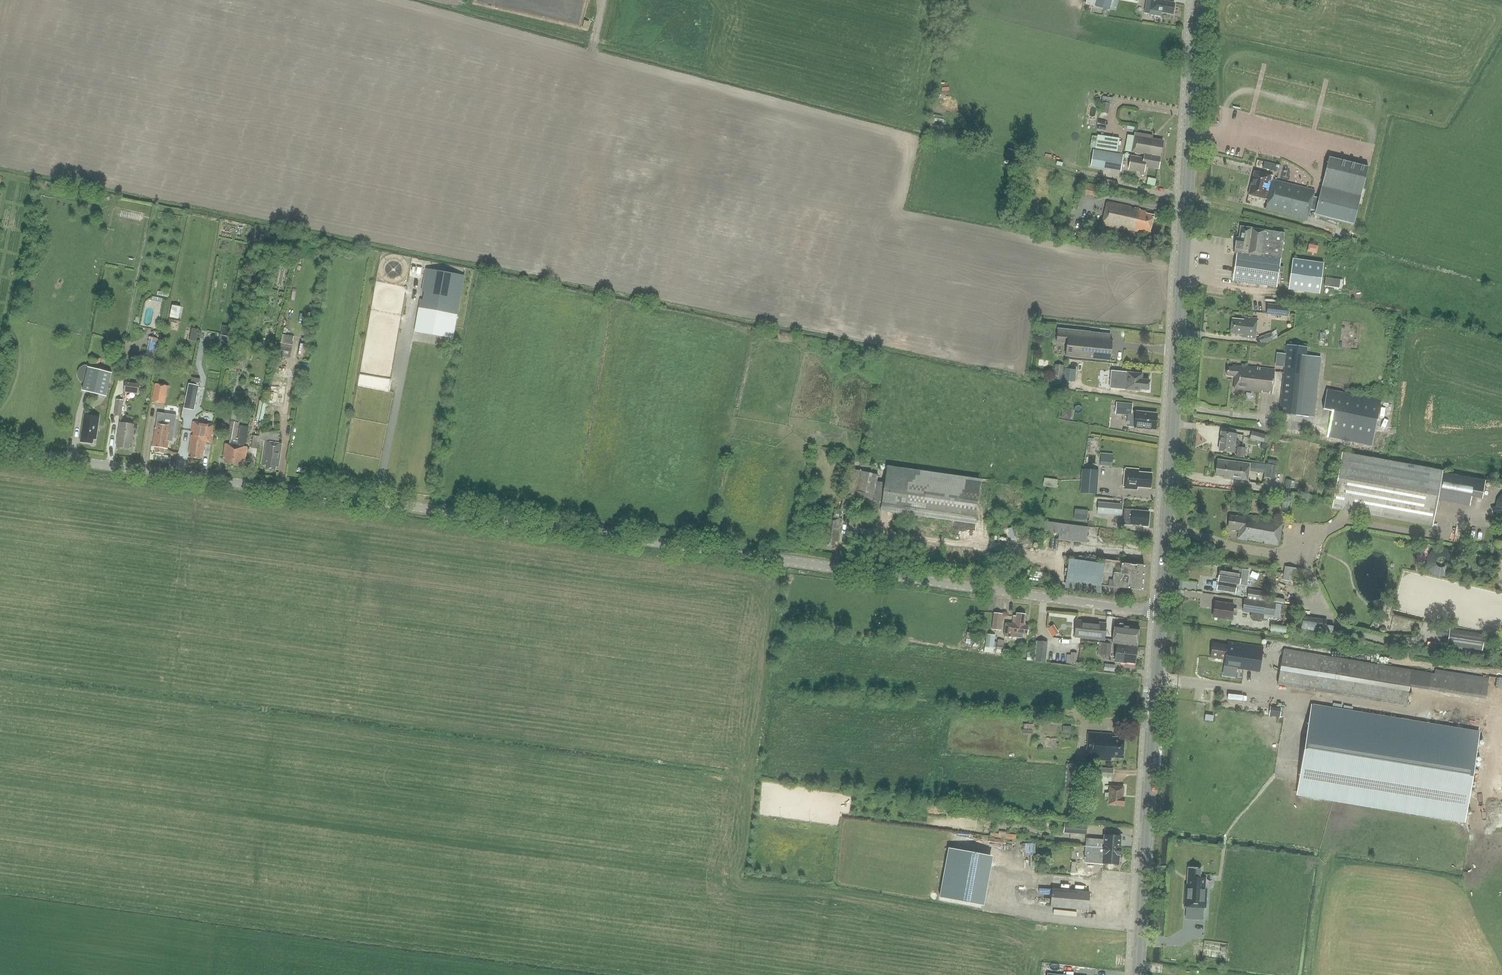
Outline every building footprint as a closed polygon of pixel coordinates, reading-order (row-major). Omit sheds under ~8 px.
[(1095,7),(1109,10),(1112,0),(1096,0),(1095,7)] [(1161,17),(1162,13),(1173,14),(1175,3),(1164,1),(1164,0),(1147,0),(1145,13),(1149,14),(1149,15),(1161,17)] [(1108,113),(1109,103),(1102,102),(1100,112),(1108,113)] [(1135,133),(1131,152),(1144,155),(1161,158),(1163,141),(1152,139),(1152,136),(1135,133)] [(1098,136),(1096,149),(1107,151),(1117,152),(1119,139),(1098,136)] [(1122,171),(1125,155),(1094,150),(1091,166),(1122,171)] [(1129,170),(1144,173),(1145,167),(1158,169),(1161,158),(1144,155),(1144,158),(1131,156),(1129,170)] [(1272,180),(1273,176),(1254,171),(1248,195),(1268,200),(1266,210),(1307,220),(1310,210),(1319,212),(1317,217),(1353,226),(1368,167),(1329,157),(1324,178),(1327,179),(1322,199),(1313,197),(1314,191),(1272,180)] [(1098,197),(1100,186),(1084,183),(1082,194),(1098,197)] [(1150,232),(1153,216),(1139,212),(1139,209),(1134,208),(1134,209),(1130,208),(1130,207),(1107,202),(1102,225),(1130,231),(1131,230),(1137,231),(1138,229),(1150,232)] [(1283,273),(1283,268),(1279,267),(1284,234),(1252,229),(1241,227),(1239,238),(1237,238),(1234,253),(1236,253),(1232,281),(1276,288),(1278,272),(1283,273)] [(1323,264),(1293,259),(1289,290),(1319,294),(1323,264)] [(429,270),(420,322),(455,328),(464,276),(429,270)] [(1325,286),(1339,288),(1341,280),(1326,278),(1325,286)] [(1287,317),(1288,306),(1268,304),(1266,314),(1287,317)] [(179,319),(181,307),(172,305),(170,317),(179,319)] [(1255,339),(1257,319),(1244,318),(1244,320),(1232,319),(1231,333),(1241,335),(1241,337),(1255,339)] [(229,336),(231,327),(224,325),(222,335),(229,336)] [(196,342),(199,329),(192,328),(190,340),(196,342)] [(1057,343),(1060,343),(1067,343),(1066,356),(1110,361),(1112,341),(1110,340),(1110,334),(1090,333),(1090,332),(1058,329),(1057,343)] [(1270,333),(1259,337),(1262,344),(1273,340),(1270,333)] [(217,350),(228,353),(232,338),(221,335),(217,350)] [(144,353),(142,363),(157,366),(162,339),(150,337),(146,354),(144,353)] [(293,345),(281,343),(279,354),(291,357),(293,345)] [(1279,413),(1314,417),(1321,357),(1307,356),(1308,347),(1287,345),(1279,413)] [(99,367),(101,359),(93,357),(91,364),(99,367)] [(1054,379),(1062,380),(1064,366),(1055,365),(1054,379)] [(1272,394),(1275,370),(1246,366),(1246,367),(1233,365),(1233,368),(1228,367),(1227,376),(1236,377),(1234,389),(1272,394)] [(286,377),(288,367),(279,366),(278,376),(286,377)] [(107,397),(112,373),(89,368),(83,391),(107,397)] [(1112,371),(1110,388),(1140,391),(1140,389),(1148,390),(1149,380),(1142,379),(1143,374),(1112,371)] [(274,379),(271,401),(285,402),(288,381),(274,379)] [(139,392),(140,384),(125,382),(124,390),(139,392)] [(152,402),(165,404),(169,386),(155,384),(152,402)] [(184,408),(194,411),(199,386),(189,384),(184,408)] [(1328,425),(1374,433),(1380,398),(1326,389),(1323,408),(1331,409),(1328,425)] [(114,416),(121,417),(124,400),(117,399),(114,416)] [(256,418),(263,420),(267,402),(260,401),(256,418)] [(1132,416),(1133,404),(1116,403),(1115,414),(1132,416)] [(222,422),(229,423),(231,412),(224,410),(222,422)] [(232,410),(231,421),(240,422),(242,411),(232,410)] [(157,412),(152,447),(156,447),(156,452),(165,454),(165,449),(168,449),(169,438),(173,439),(176,415),(157,412)] [(1155,430),(1157,414),(1136,412),(1135,427),(1155,430)] [(97,439),(100,417),(85,415),(81,442),(94,444),(94,439),(97,439)] [(132,445),(135,425),(134,425),(134,419),(124,418),(123,424),(121,423),(117,447),(130,449),(130,445),(132,445)] [(225,444),(223,458),(226,458),(225,463),(243,465),(243,460),(246,461),(248,447),(245,447),(245,443),(247,443),(249,427),(241,426),(238,441),(236,441),(239,423),(231,421),(228,439),(230,440),(230,444),(225,444)] [(204,455),(206,442),(213,443),(215,426),(194,423),(193,432),(197,432),(196,436),(192,435),(189,453),(192,453),(192,458),(201,459),(201,455),(204,455)] [(1251,432),(1250,439),(1266,443),(1268,435),(1251,432)] [(1234,453),(1236,435),(1222,433),(1220,451),(1234,453)] [(252,448),(258,449),(260,437),(253,436),(252,448)] [(279,467),(283,445),(266,442),(262,465),(267,465),(267,469),(276,470),(277,466),(279,467)] [(1236,457),(1245,458),(1246,448),(1237,447),(1236,457)] [(1113,465),(1113,453),(1101,452),(1101,465),(1113,465)] [(1433,527),(1438,500),(1470,506),(1475,479),(1443,473),(1443,471),(1342,452),(1332,509),(1433,527)] [(1248,471),(1249,464),(1217,460),(1215,474),(1224,475),(1224,477),(1247,481),(1248,471)] [(1266,464),(1256,463),(1255,472),(1265,473),(1264,477),(1275,478),(1276,466),(1266,464)] [(850,469),(844,499),(841,511),(835,510),(834,519),(826,518),(824,531),(825,531),(824,534),(826,535),(825,545),(834,547),(835,543),(837,543),(839,530),(840,530),(842,520),(839,519),(840,514),(842,514),(842,511),(850,513),(859,471),(850,469)] [(1095,494),(1097,470),(1082,469),(1080,493),(1095,494)] [(1152,473),(1138,472),(1138,470),(1125,469),(1124,488),(1137,490),(1137,487),(1151,488),(1152,473)] [(871,507),(870,517),(880,518),(885,483),(877,482),(878,475),(860,471),(855,495),(854,495),(852,504),(871,507)] [(1057,488),(1058,480),(1045,478),(1044,486),(1057,488)] [(1492,520),(1501,520),(1501,491),(1497,491),(1497,507),(1492,507),(1492,520)] [(1122,516),(1122,504),(1098,502),(1097,514),(1122,516)] [(1087,521),(1088,510),(1075,509),(1074,520),(1087,521)] [(1148,526),(1149,512),(1133,510),(1125,509),(1123,524),(1132,525),(1133,525),(1133,526),(1137,526),(1137,525),(1148,526)] [(1236,531),(1237,530),(1240,530),(1238,540),(1247,541),(1247,540),(1264,542),(1264,544),(1279,546),(1282,521),(1244,516),(1244,518),(1230,516),(1228,528),(1231,529),(1232,530),(1236,531)] [(1086,544),(1088,527),(1041,521),(1040,532),(1059,534),(1058,540),(1086,544)] [(1102,585),(1113,587),(1142,589),(1144,566),(1123,564),(1123,562),(1096,559),(1095,564),(1073,561),(1070,581),(1079,582),(1102,585)] [(1445,575),(1445,566),(1431,565),(1431,574),(1445,575)] [(1239,585),(1241,569),(1225,567),(1225,571),(1220,570),(1217,590),(1235,592),(1236,584),(1239,585)] [(1302,569),(1285,567),(1283,580),(1295,582),(1296,578),(1298,579),(1298,576),(1301,576),(1302,569)] [(1249,589),(1247,599),(1266,602),(1267,592),(1249,589)] [(1274,618),(1276,604),(1244,599),(1243,611),(1264,614),(1264,616),(1274,618)] [(1237,609),(1232,608),(1233,605),(1216,602),(1213,618),(1231,620),(1231,616),(1236,616),(1237,609)] [(994,613),(992,630),(1001,631),(1003,614),(994,613)] [(1022,639),(1023,634),(1027,635),(1028,627),(1024,626),(1025,615),(1016,614),(1016,617),(1014,616),(1013,625),(1006,624),(1004,637),(1022,639)] [(1326,633),(1327,620),(1303,617),(1301,629),(1326,633)] [(1104,640),(1106,624),(1076,620),(1074,637),(1104,640)] [(1054,623),(1048,627),(1053,636),(1059,632),(1054,623)] [(1137,646),(1139,628),(1114,625),(1112,643),(1137,646)] [(1450,629),(1439,627),(1437,637),(1449,638),(1450,629)] [(1449,638),(1448,646),(1482,651),(1485,634),(1450,629),(1449,638)] [(995,636),(987,635),(984,652),(993,654),(993,648),(996,648),(997,643),(994,642),(995,636)] [(1004,648),(1006,640),(999,639),(997,647),(1004,648)] [(1048,642),(1037,641),(1035,658),(1046,659),(1048,642)] [(1101,655),(1111,656),(1112,644),(1102,643),(1101,655)] [(1259,674),(1263,649),(1228,643),(1227,646),(1213,643),(1210,658),(1225,660),(1224,668),(1259,674)] [(1134,663),(1136,649),(1128,648),(1128,647),(1117,646),(1115,662),(1127,664),(1127,663),(1134,663)] [(1406,707),(1412,670),(1284,649),(1278,685),(1406,707)] [(1485,699),(1488,683),(1431,673),(1428,690),(1485,699)] [(1464,822),(1479,731),(1312,704),(1297,795),(1464,822)] [(1122,758),(1123,738),(1121,738),(1121,726),(1115,726),(1115,734),(1113,734),(1112,735),(1088,734),(1087,759),(1111,760),(1111,758),(1122,758)] [(1112,777),(1113,769),(1099,768),(1099,777),(1112,777)] [(1105,793),(1105,799),(1109,799),(1108,805),(1123,806),(1123,799),(1123,788),(1110,787),(1109,793),(1105,793)] [(953,818),(965,819),(966,810),(954,809),(953,818)] [(966,817),(990,819),(991,813),(967,811),(966,817)] [(1070,833),(1087,834),(1088,823),(1075,822),(1075,824),(1071,824),(1070,833)] [(1085,839),(1085,847),(1094,847),(1094,846),(1103,847),(1120,849),(1120,836),(1104,835),(1103,840),(1085,839)] [(1030,855),(1031,844),(1022,844),(1022,855),(1030,855)] [(1121,849),(1120,849),(1103,847),(1094,846),(1094,847),(1085,847),(1084,863),(1103,865),(1103,864),(1118,865),(1119,855),(1120,855),(1121,849)] [(990,856),(949,849),(940,898),(981,905),(990,856)] [(1022,872),(1030,872),(1030,859),(1024,859),(1024,864),(1022,864),(1022,872)] [(1184,907),(1206,908),(1207,889),(1205,889),(1206,878),(1200,878),(1201,868),(1188,867),(1187,884),(1185,884),(1184,907)] [(1087,926),(1090,893),(1026,887),(1025,904),(1051,907),(1050,922),(1087,926)] [(1228,958),(1229,941),(1205,939),(1203,956),(1228,958)]
